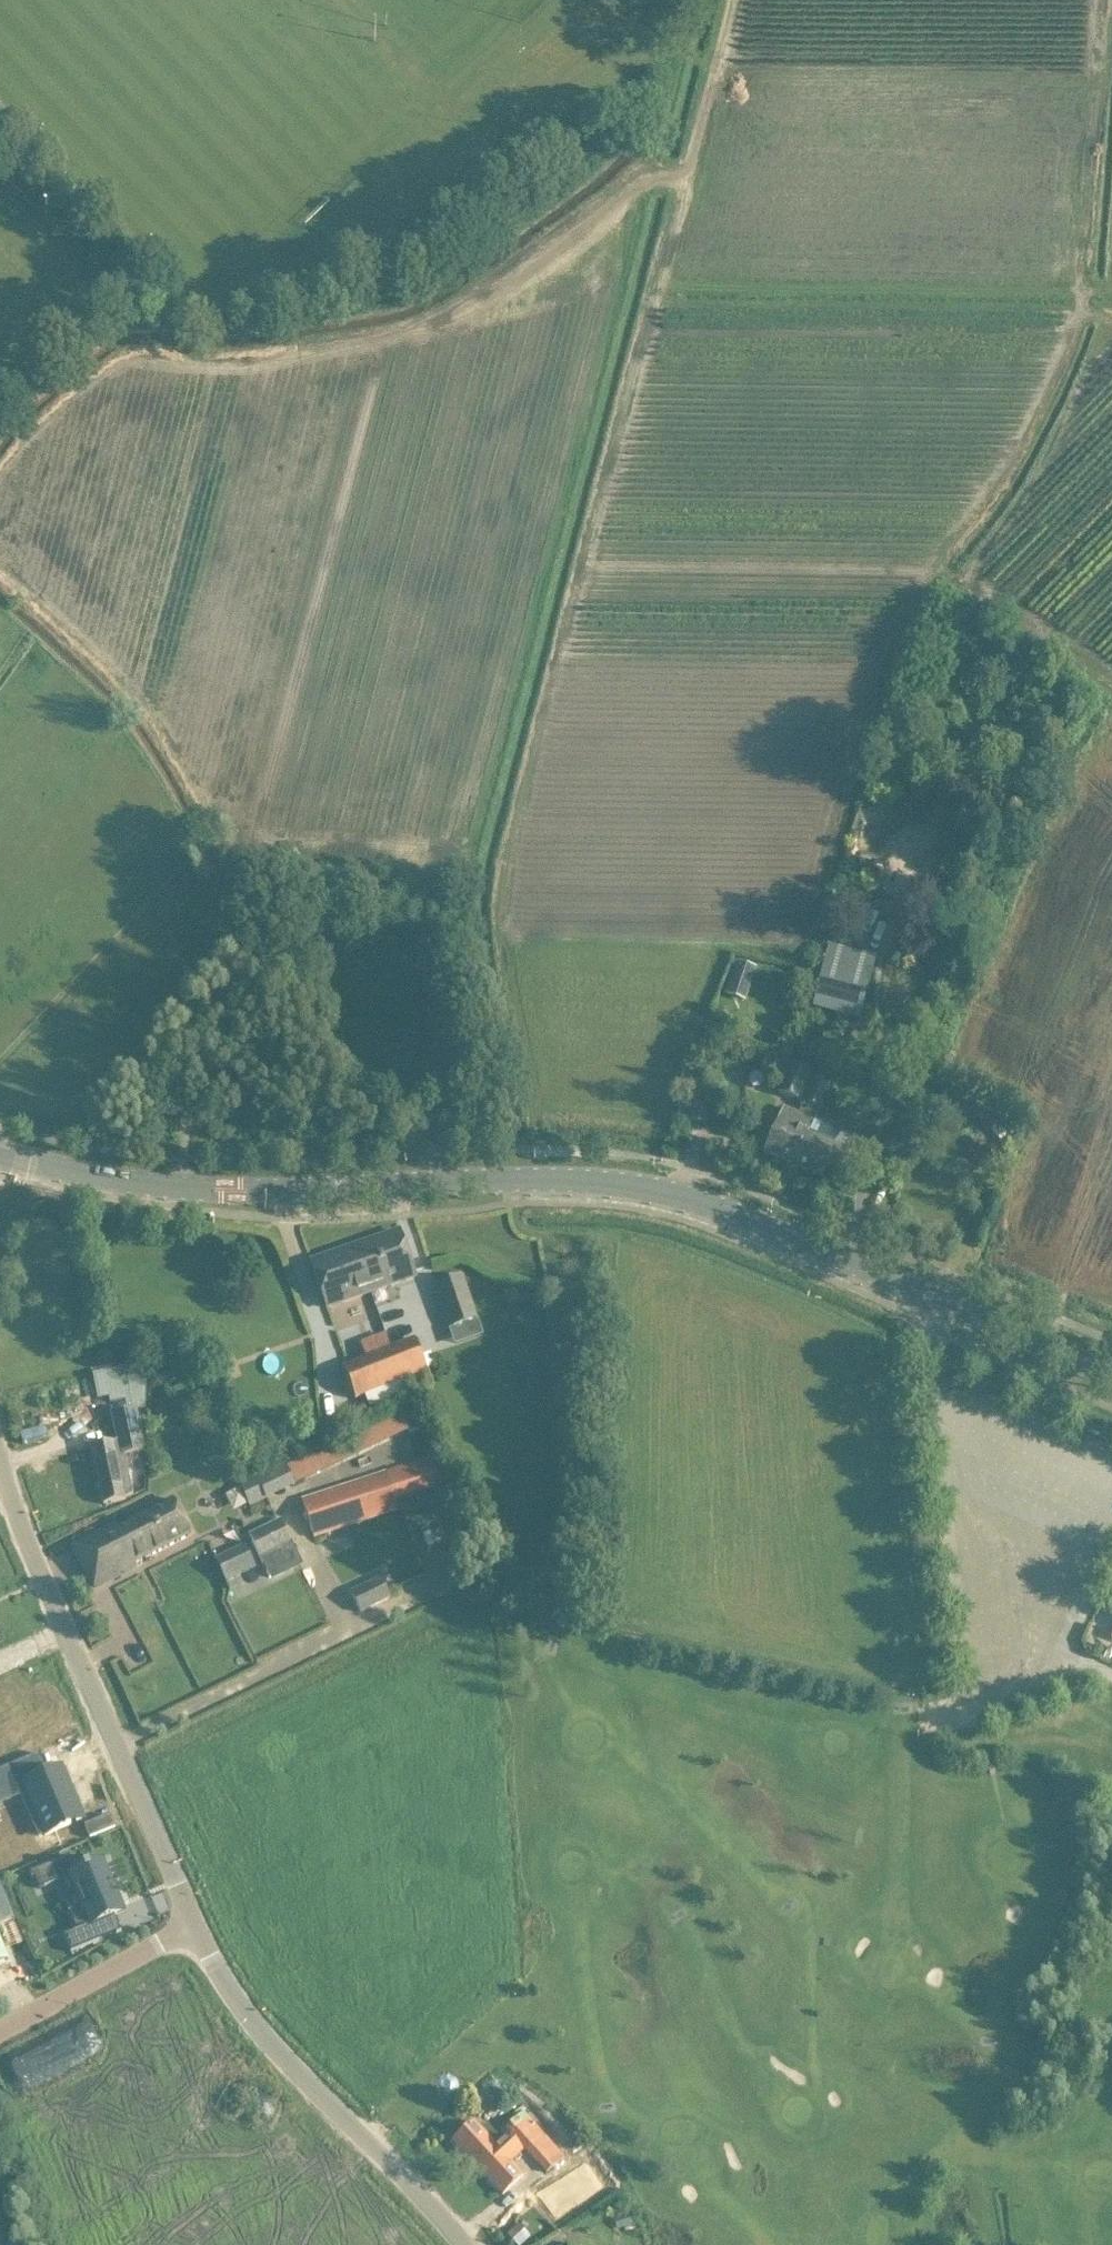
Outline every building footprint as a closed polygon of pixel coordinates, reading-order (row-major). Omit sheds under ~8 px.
[(828,946),(812,1011),(860,1022),(876,958),(828,946)] [(735,963),(726,992),(746,999),(756,970),(735,963)] [(779,1092),(799,1101),(812,1072),(791,1064),(779,1092)] [(804,1102),(820,1109),(831,1085),(814,1078),(804,1102)] [(170,1114),(181,1114),(182,1115),(184,1097),(171,1097),(170,1114)] [(763,1154),(791,1166),(798,1148),(802,1150),(808,1134),(814,1120),(813,1120),(813,1121),(783,1108),(763,1154)] [(798,1148),(791,1166),(821,1179),(825,1168),(842,1175),(857,1138),(814,1120),(808,1134),(802,1150),(798,1148)] [(311,1263),(318,1284),(327,1308),(415,1278),(400,1232),(311,1263)] [(462,1278),(434,1287),(449,1329),(477,1320),(462,1278)] [(344,1368),(356,1400),(427,1371),(421,1356),(415,1340),(344,1368)] [(123,1395),(109,1398),(112,1414),(115,1427),(115,1428),(117,1438),(118,1443),(121,1457),(125,1456),(145,1452),(137,1410),(145,1409),(146,1364),(118,1370),(123,1395)] [(351,1431),(288,1462),(288,1463),(298,1483),(361,1452),(351,1431)] [(114,1444),(92,1448),(104,1505),(126,1501),(126,1500),(134,1499),(130,1483),(127,1470),(125,1456),(121,1457),(118,1443),(114,1444)] [(298,1484),(288,1463),(239,1487),(249,1507),(298,1484)] [(302,1500),(314,1538),(398,1511),(386,1473),(302,1500)] [(116,1530),(115,1527),(73,1548),(94,1589),(136,1568),(134,1565),(192,1536),(173,1500),(116,1530)] [(302,1563),(281,1521),(249,1536),(270,1578),(302,1563)] [(416,1558),(430,1553),(420,1523),(407,1528),(416,1558)] [(215,1561),(221,1572),(251,1557),(245,1546),(215,1561)] [(251,1557),(221,1572),(226,1582),(256,1568),(251,1557)] [(355,1602),(364,1620),(388,1607),(379,1589),(355,1602)] [(0,1771),(0,1805),(21,1796),(38,1836),(44,1833),(45,1836),(55,1831),(82,1819),(81,1817),(80,1818),(76,1820),(66,1796),(71,1794),(68,1787),(67,1787),(64,1779),(65,1779),(61,1769),(44,1776),(36,1757),(40,1756),(40,1754),(0,1771)] [(69,1856),(29,1873),(31,1879),(34,1878),(39,1890),(56,1882),(70,1876),(90,1924),(76,1930),(63,1935),(71,1953),(99,1941),(92,1925),(114,1916),(123,1912),(102,1862),(76,1872),(71,1860),(69,1856)] [(12,1923),(0,1894),(0,1928),(12,1923)] [(34,1946),(59,1935),(42,1898),(17,1909),(34,1946)] [(522,2113),(506,2128),(546,2174),(563,2159),(522,2113)] [(474,2123),(453,2142),(474,2165),(503,2195),(519,2180),(523,2176),(511,2163),(522,2152),(507,2136),(495,2146),(474,2123)] [(595,2153),(543,2187),(563,2219),(616,2185),(595,2153)] [(530,2238),(519,2225),(508,2236),(516,2244),(522,2244),(530,2238)]
